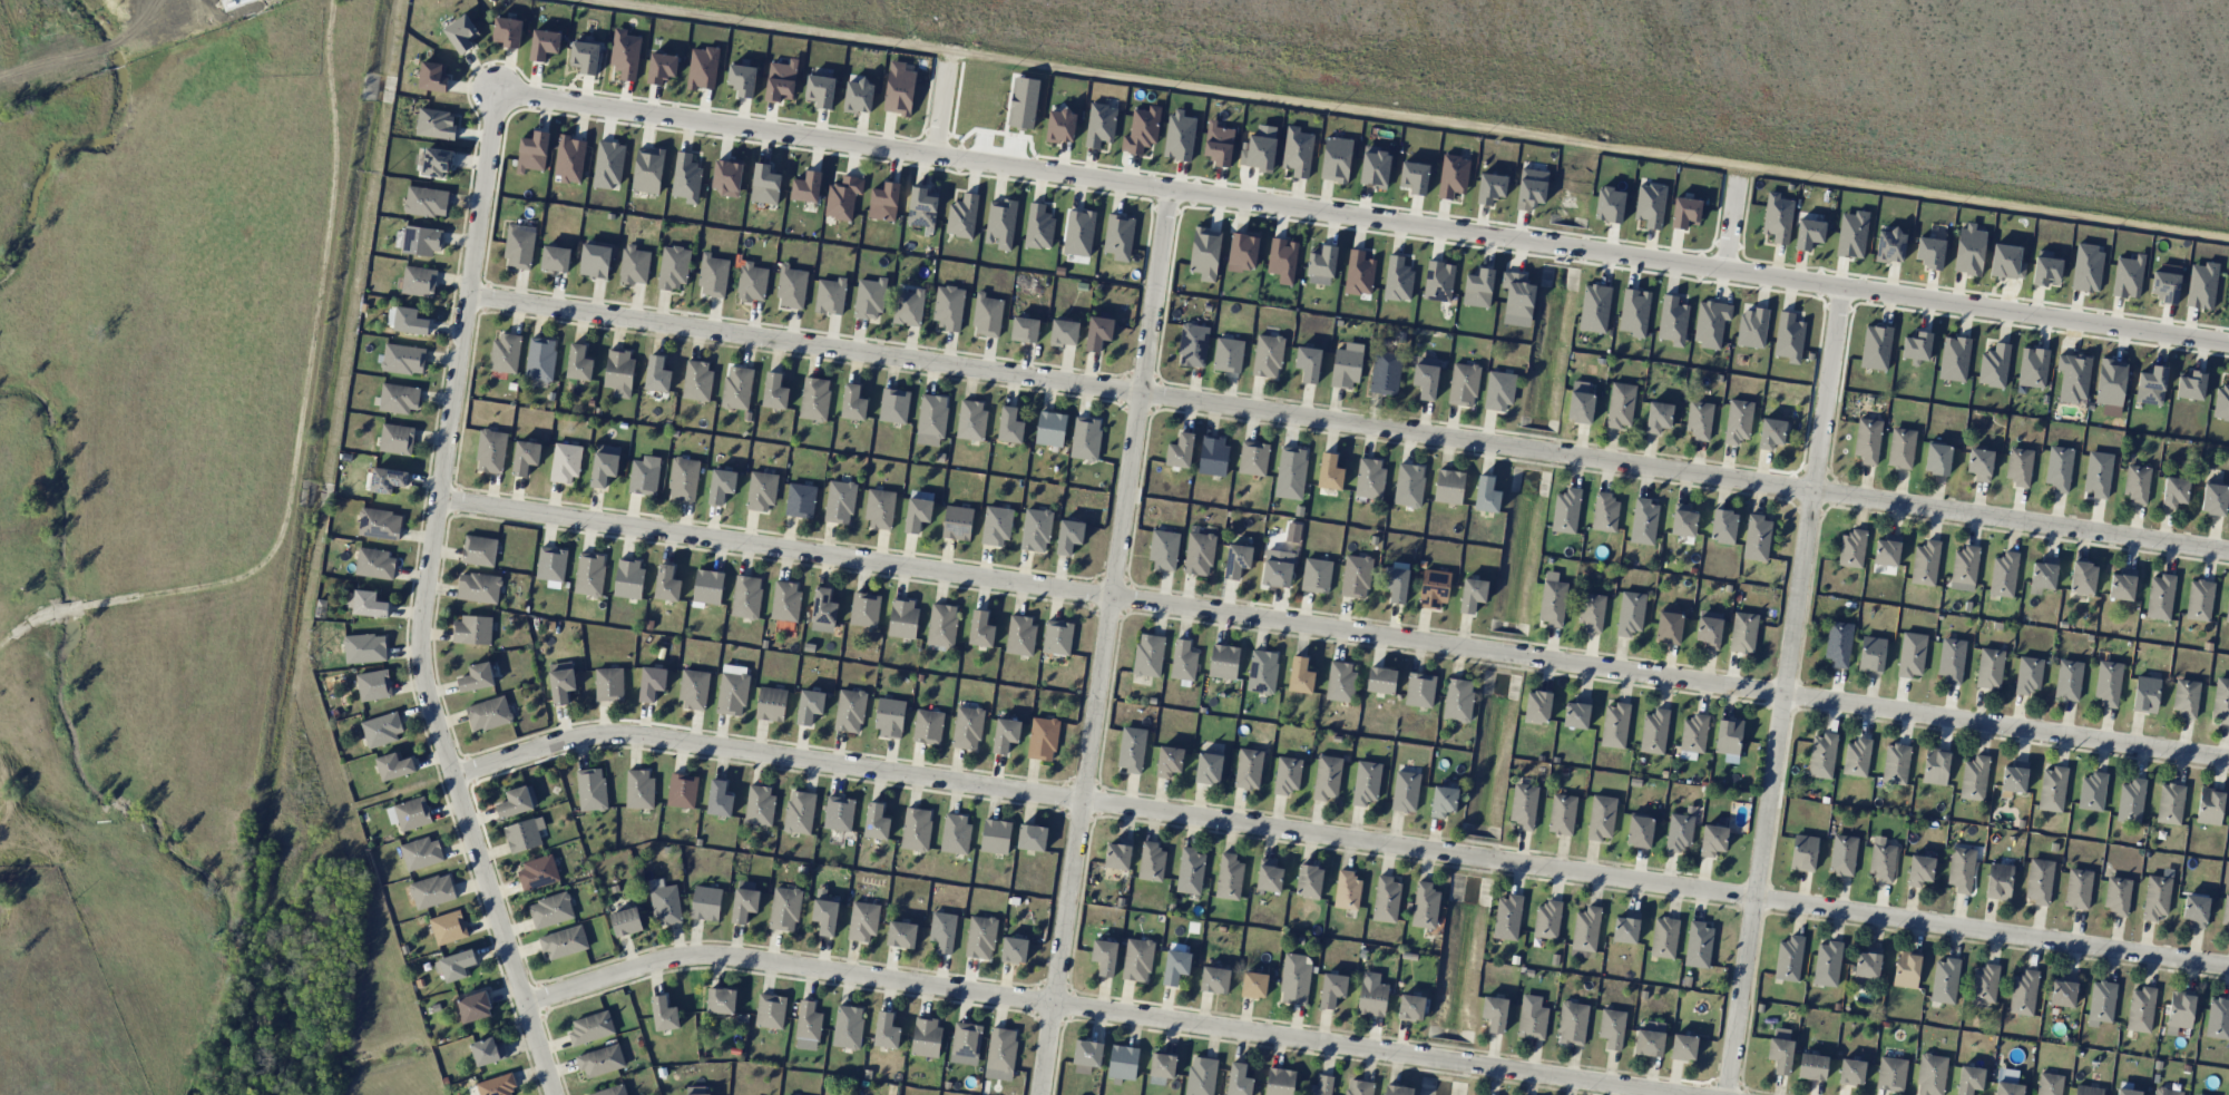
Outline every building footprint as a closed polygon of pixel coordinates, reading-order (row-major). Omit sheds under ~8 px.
[(479,35),(466,14),(443,28),(459,55),(474,46),(470,40),(479,35)] [(523,21),(496,16),(492,43),(519,47),(523,21)] [(640,36),(626,35),(627,29),(613,27),(610,67),(621,69),(620,79),(636,81),(640,36)] [(531,60),(546,61),(547,52),(559,53),(560,32),(532,30),(531,60)] [(600,44),(592,44),(593,36),(584,36),(584,42),(572,40),(569,65),(581,66),(580,73),(597,75),(600,44)] [(691,46),(687,87),(714,90),(719,49),(691,46)] [(648,84),(663,85),(663,77),(676,78),(678,55),(650,53),(648,84)] [(769,62),(765,101),(781,102),(781,98),(793,100),(798,59),(789,58),(788,64),(769,62)] [(910,115),(916,72),(904,70),(905,62),(890,60),(883,112),(910,115)] [(445,63),(421,62),(419,89),(447,91),(448,75),(445,75),(445,63)] [(727,84),(736,85),(735,96),(753,98),(756,67),(729,64),(727,84)] [(805,100),(815,101),(814,107),(832,109),(835,78),(807,75),(805,100)] [(848,78),(843,110),(869,114),(874,83),(848,78)] [(1117,106),(1089,103),(1085,147),(1100,148),(1100,141),(1113,142),(1117,106)] [(1130,136),(1123,135),(1121,152),(1142,154),(1143,144),(1157,145),(1160,106),(1148,105),(1148,110),(1132,108),(1130,136)] [(1045,139),(1073,144),(1078,112),(1050,108),(1045,139)] [(1164,157),(1191,161),(1195,118),(1183,116),(1183,110),(1170,108),(1164,157)] [(416,135),(454,139),(456,112),(418,109),(416,135)] [(1203,155),(1215,156),(1214,166),(1230,168),(1234,129),(1217,128),(1218,120),(1208,118),(1203,155)] [(1293,169),(1292,177),(1307,179),(1314,135),(1298,132),(1299,127),(1287,125),(1281,167),(1293,169)] [(521,137),(516,168),(544,172),(549,132),(534,130),(533,139),(521,137)] [(1277,139),(1245,133),(1240,164),(1258,167),(1257,171),(1271,174),(1277,139)] [(555,180),(582,182),(585,138),(558,136),(555,180)] [(1319,179),(1347,183),(1353,140),(1326,136),(1319,179)] [(592,186),(618,190),(625,144),(599,140),(592,186)] [(422,175),(448,179),(453,151),(426,147),(422,175)] [(665,151),(638,147),(631,190),(658,194),(665,151)] [(1390,150),(1363,148),(1359,186),(1387,188),(1390,150)] [(671,195),(686,197),(685,203),(698,204),(702,165),(691,164),(692,152),(676,151),(671,195)] [(1437,197),(1452,200),(1453,192),(1464,194),(1470,158),(1444,154),(1437,197)] [(739,195),(743,161),(715,158),(711,192),(739,195)] [(1399,185),(1410,186),(1409,194),(1426,196),(1429,164),(1401,162),(1399,185)] [(770,163),(753,163),(751,202),(779,203),(780,174),(770,173),(770,163)] [(1544,203),(1549,171),(1521,167),(1515,209),(1533,212),(1534,202),(1544,203)] [(822,172),(806,169),(804,180),(793,178),(790,198),(817,203),(822,172)] [(1491,206),(1493,197),(1504,199),(1507,176),(1480,173),(1476,204),(1491,206)] [(829,183),(824,217),(852,220),(856,193),(862,194),(864,178),(842,175),(841,185),(829,183)] [(869,219),(896,220),(898,182),(884,181),(884,189),(870,188),(869,219)] [(1644,229),(1661,230),(1665,185),(1638,183),(1634,219),(1645,220),(1644,229)] [(907,224),(935,227),(938,193),(927,192),(928,186),(911,184),(907,224)] [(446,217),(448,190),(407,186),(404,213),(446,217)] [(1620,223),(1626,191),(1598,187),(1593,219),(1620,223)] [(1772,243),(1789,244),(1793,200),(1779,199),(1780,192),(1766,191),(1762,233),(1773,234),(1772,243)] [(962,203),(949,202),(946,235),(973,237),(977,194),(963,192),(962,203)] [(1671,228),(1686,229),(1687,224),(1699,225),(1702,200),(1674,197),(1671,228)] [(989,201),(985,243),(995,244),(995,249),(1012,251),(1017,200),(1003,198),(1002,202),(989,201)] [(1024,246),(1051,249),(1056,216),(1043,214),(1045,204),(1030,202),(1024,246)] [(1095,212),(1067,209),(1063,254),(1091,256),(1095,212)] [(1837,256),(1864,258),(1867,211),(1854,210),(1854,214),(1840,213),(1837,256)] [(1134,217),(1107,214),(1103,252),(1114,253),(1113,260),(1130,262),(1134,217)] [(1824,243),(1825,221),(1797,219),(1795,250),(1812,251),(1812,242),(1824,243)] [(1954,272),(1981,275),(1985,231),(1974,230),(1974,225),(1958,224),(1954,272)] [(443,229),(405,225),(404,232),(396,231),(394,251),(432,255),(432,250),(441,251),(443,229)] [(535,229),(508,226),(504,266),(531,269),(535,229)] [(1216,283),(1221,230),(1193,228),(1190,271),(1200,272),(1200,281),(1216,283)] [(1878,229),(1875,260),(1902,263),(1905,232),(1878,229)] [(1258,235),(1231,233),(1227,269),(1255,271),(1258,235)] [(1945,241),(1918,236),(1915,259),(1924,260),(1922,268),(1941,271),(1945,241)] [(1278,283),(1292,285),(1298,243),(1288,241),(1288,239),(1271,237),(1266,272),(1279,274),(1278,283)] [(578,275),(607,279),(612,248),(583,243),(578,275)] [(619,281),(646,285),(650,252),(635,250),(636,244),(623,243),(619,281)] [(2021,246),(1992,244),(1989,275),(2023,279),(2025,263),(2019,262),(2021,246)] [(2076,244),(2070,289),(2097,293),(2104,248),(2076,244)] [(541,270),(568,273),(570,248),(543,245),(541,270)] [(690,248),(662,245),(658,286),(686,289),(690,248)] [(1309,250),(1306,283),(1332,285),(1336,246),(1321,245),(1321,251),(1309,250)] [(1345,293),(1372,294),(1374,260),(1364,259),(1365,250),(1348,249),(1345,293)] [(2059,286),(2061,259),(2052,258),(2053,251),(2035,250),(2032,284),(2059,286)] [(698,294),(725,297),(729,259),(711,257),(711,252),(702,251),(698,294)] [(2145,255),(2136,253),(2135,260),(2117,257),(2111,294),(2138,299),(2145,255)] [(1410,301),(1414,269),(1403,268),(1404,256),(1388,254),(1383,298),(1410,301)] [(1454,263),(1427,261),(1423,299),(1451,302),(1454,263)] [(803,308),(807,271),(788,269),(789,263),(780,262),(776,306),(803,308)] [(2189,264),(2185,307),(2213,309),(2217,263),(2204,262),(2203,265),(2189,264)] [(737,299),(764,302),(768,266),(741,264),(737,299)] [(433,297),(437,270),(405,265),(403,278),(398,277),(396,291),(433,297)] [(1493,269),(1479,268),(1478,276),(1465,274),(1462,305),(1490,307),(1493,269)] [(1531,317),(1536,285),(1524,283),(1525,274),(1502,271),(1500,287),(1507,288),(1503,313),(1531,317)] [(2150,294),(2161,294),(2160,303),(2177,304),(2180,274),(2152,271),(2150,294)] [(818,278),(815,312),(842,315),(845,280),(818,278)] [(857,278),(853,317),(881,319),(885,280),(857,278)] [(1583,284),(1579,330),(1606,333),(1610,287),(1583,284)] [(964,288),(936,285),(933,320),(939,321),(938,329),(960,331),(964,288)] [(891,323),(920,326),(925,288),(916,287),(915,292),(895,290),(891,323)] [(1650,292),(1640,291),(1640,290),(1623,288),(1618,330),(1630,332),(1630,336),(1645,338),(1650,292)] [(1657,338),(1671,340),(1671,346),(1683,348),(1689,305),(1677,303),(1678,296),(1663,294),(1657,338)] [(972,334),(999,337),(1003,298),(976,295),(972,334)] [(1692,345),(1719,348),(1724,319),(1730,320),(1732,305),(1699,300),(1692,345)] [(430,319),(417,318),(418,310),(389,306),(387,329),(428,334),(430,319)] [(1737,345),(1764,348),(1768,310),(1740,307),(1737,345)] [(1804,322),(1794,321),(1795,312),(1778,311),(1774,355),(1788,357),(1787,364),(1800,365),(1804,322)] [(1100,353),(1102,339),(1111,340),(1114,319),(1090,316),(1085,351),(1100,353)] [(1011,340),(1037,343),(1039,319),(1013,317),(1011,340)] [(1050,344),(1077,346),(1079,322),(1052,319),(1050,344)] [(1204,367),(1209,326),(1182,323),(1177,364),(1204,367)] [(1859,367),(1886,371),(1893,328),(1865,324),(1859,367)] [(490,369),(516,374),(522,335),(496,331),(490,369)] [(1901,358),(1911,358),(1910,366),(1919,366),(1919,360),(1929,361),(1931,332),(1916,331),(1916,336),(1903,335),(1901,358)] [(1279,378),(1283,337),(1256,334),(1252,375),(1279,378)] [(1943,336),(1938,379),(1966,381),(1970,339),(1943,336)] [(531,386),(551,387),(555,339),(529,337),(525,377),(532,378),(531,386)] [(1211,368),(1239,374),(1244,341),(1217,337),(1211,368)] [(2005,387),(2009,343),(1994,342),(1994,352),(1980,351),(1977,384),(2005,387)] [(593,359),(584,358),(585,344),(570,343),(567,378),(591,380),(593,359)] [(382,371),(423,374),(425,348),(384,344),(382,371)] [(1303,369),(1301,382),(1316,385),(1322,350),(1297,346),(1294,367),(1303,369)] [(2048,350),(2021,347),(2017,385),(2044,388),(2048,350)] [(612,397),(630,399),(634,350),(607,348),(604,387),(613,388),(612,397)] [(1331,387),(1351,389),(1352,381),(1359,382),(1362,351),(1334,349),(1331,387)] [(1369,392),(1396,396),(1402,354),(1375,350),(1369,392)] [(2090,357),(2057,353),(2056,370),(2061,371),(2058,400),(2086,402),(2090,357)] [(645,389),(669,391),(671,370),(662,370),(664,355),(648,354),(645,389)] [(1412,385),(1420,386),(1419,400),(1435,401),(1439,359),(1415,356),(1412,385)] [(713,363),(687,359),(681,397),(707,401),(713,363)] [(2094,402),(2122,406),(2127,362),(2100,359),(2094,402)] [(1475,407),(1479,365),(1452,363),(1448,404),(1475,407)] [(2134,401),(2161,405),(2167,367),(2152,365),(2150,374),(2138,372),(2134,401)] [(723,408),(749,409),(752,368),(725,366),(723,408)] [(1483,408),(1504,412),(1506,403),(1511,404),(1516,375),(1489,370),(1483,408)] [(2178,373),(2175,396),(2202,400),(2206,373),(2190,370),(2190,375),(2178,373)] [(763,407),(787,409),(789,388),(780,387),(781,373),(766,371),(763,407)] [(799,418),(826,421),(830,379),(803,377),(799,418)] [(1594,395),(1587,394),(1589,382),(1571,380),(1567,421),(1591,423),(1594,395)] [(2228,387),(2215,385),(2212,419),(2228,420),(2228,381),(2228,387)] [(1606,425),(1631,428),(1635,385),(1611,382),(1606,425)] [(417,409),(419,387),(382,383),(379,411),(408,414),(409,408),(417,409)] [(859,398),(860,384),(844,383),(841,418),(866,420),(867,399),(859,398)] [(879,421),(906,423),(910,391),(882,388),(879,421)] [(947,396),(921,394),(916,444),(942,446),(947,396)] [(1749,439),(1753,401),(1728,399),(1724,444),(1738,445),(1739,438),(1749,439)] [(956,438),(984,441),(987,411),(981,410),(981,402),(960,400),(956,438)] [(1644,432),(1659,434),(1660,427),(1670,428),(1674,405),(1649,401),(1644,432)] [(1692,439),(1709,441),(1713,403),(1688,401),(1686,431),(1693,432),(1692,439)] [(998,440),(1022,443),(1024,421),(1015,421),(1016,407),(1001,405),(998,440)] [(1062,447),(1067,415),(1040,410),(1034,443),(1062,447)] [(1070,458),(1097,460),(1101,419),(1074,416),(1070,458)] [(1774,443),(1783,445),(1787,421),(1762,417),(1757,449),(1773,451),(1774,443)] [(1861,464),(1877,466),(1882,421),(1857,418),(1853,455),(1861,456),(1861,464)] [(379,452),(412,454),(414,427),(382,424),(379,452)] [(1889,467),(1913,468),(1915,429),(1890,428),(1889,467)] [(507,432),(480,429),(476,470),(503,473),(507,432)] [(1167,443),(1165,465),(1190,467),(1194,433),(1178,431),(1177,444),(1167,443)] [(1224,476),(1228,437),(1202,435),(1198,474),(1224,476)] [(539,465),(540,442),(515,441),(513,476),(527,476),(528,464),(539,465)] [(1238,473),(1266,476),(1268,443),(1241,441),(1238,473)] [(580,446),(554,443),(550,481),(577,483),(580,446)] [(1951,445),(1927,443),(1924,473),(1948,475),(1951,445)] [(590,486),(605,489),(607,475),(616,476),(620,448),(596,444),(590,486)] [(1275,487),(1302,490),(1307,449),(1280,446),(1275,487)] [(2068,494),(2073,449),(2049,446),(2044,483),(2053,484),(2052,492),(2068,494)] [(2028,488),(2034,451),(2009,447),(2004,478),(2012,479),(2011,486),(2028,488)] [(1974,480),(1989,482),(1994,452),(1969,448),(1965,471),(1975,473),(1974,480)] [(2091,496),(2106,499),(2113,455),(2089,451),(2082,491),(2092,492),(2091,496)] [(1344,468),(1335,468),(1337,453),(1321,452),(1318,487),(1342,490),(1344,468)] [(631,459),(629,493),(657,495),(660,456),(643,455),(642,460),(631,459)] [(672,457),(668,498),(695,501),(699,460),(672,457)] [(1381,498),(1384,460),(1358,458),(1355,496),(1381,498)] [(1424,466),(1398,463),(1393,505),(1420,508),(1424,466)] [(2123,495),(2130,495),(2129,503),(2147,504),(2150,467),(2126,465),(2123,495)] [(392,495),(393,485),(406,487),(408,473),(374,466),(369,490),(392,495)] [(723,505),(724,492),(735,493),(736,471),(711,469),(709,504),(723,505)] [(1434,502),(1462,503),(1464,471),(1436,469),(1434,502)] [(747,508),(775,510),(777,473),(749,472),(747,508)] [(1500,491),(1492,490),(1493,476),(1477,475),(1474,510),(1498,512),(1500,491)] [(2176,502),(2186,503),(2189,480),(2165,476),(2160,507),(2175,509),(2176,502)] [(851,524),(856,483),(828,480),(824,521),(851,524)] [(2228,483),(2203,481),(2201,513),(2225,515),(2228,483)] [(784,515),(812,519),(817,487),(789,483),(784,515)] [(1580,489),(1566,487),(1566,495),(1555,494),(1551,531),(1575,533),(1580,489)] [(895,491),(869,489),(865,527),(891,529),(895,491)] [(920,521),(930,523),(934,493),(910,490),(904,532),(918,534),(920,521)] [(1613,494),(1596,491),(1590,528),(1614,532),(1620,502),(1612,501),(1613,494)] [(1653,545),(1659,505),(1649,504),(1650,499),(1635,497),(1629,542),(1653,545)] [(1694,537),(1698,513),(1688,511),(1690,504),(1675,502),(1670,533),(1694,537)] [(971,540),(972,507),(945,506),(943,538),(971,540)] [(1012,508),(984,507),(982,544),(1002,545),(1002,538),(1011,539),(1012,508)] [(402,512),(361,508),(358,535),(399,539),(402,512)] [(1047,551),(1051,511),(1025,508),(1021,549),(1047,551)] [(1737,511),(1713,510),(1710,541),(1734,543),(1737,511)] [(1743,559),(1767,561),(1771,521),(1762,521),(1763,515),(1747,514),(1743,559)] [(1083,544),(1085,522),(1060,520),(1056,554),(1071,556),(1073,543),(1083,544)] [(1865,530),(1850,529),(1850,535),(1840,535),(1838,566),(1863,568),(1865,530)] [(1180,533),(1153,530),(1149,568),(1176,571),(1180,533)] [(1184,573),(1210,576),(1214,535),(1188,532),(1184,573)] [(1902,536),(1886,534),(1885,541),(1876,539),(1872,563),(1897,567),(1902,536)] [(494,566),(497,538),(465,536),(462,563),(494,566)] [(1915,545),(1910,583),(1934,586),(1940,541),(1925,539),(1924,546),(1915,545)] [(1252,546),(1227,544),(1224,579),(1239,580),(1240,567),(1251,568),(1252,546)] [(1980,547),(1963,544),(1962,551),(1954,550),(1949,581),(1974,585),(1980,547)] [(566,549),(539,546),(536,579),(548,580),(548,587),(562,588),(566,549)] [(396,558),(388,557),(389,551),(359,547),(355,574),(393,580),(396,558)] [(1294,552),(1266,548),(1260,584),(1288,588),(1294,552)] [(2012,598),(2019,553),(2003,551),(2002,558),(1994,557),(1988,594),(2012,598)] [(605,555),(578,552),(574,594),(601,597),(605,555)] [(1372,558),(1346,554),(1339,595),(1366,599),(1372,558)] [(2040,595),(2041,588),(2055,589),(2058,558),(2043,557),(2042,563),(2032,562),(2029,594),(2040,595)] [(644,560),(618,558),(613,596),(640,599),(644,560)] [(1301,591),(1329,593),(1332,560),(1304,558),(1301,591)] [(2096,564),(2072,562),(2069,593),(2094,595),(2096,564)] [(673,565),(658,564),(654,599),(679,601),(681,580),(672,579),(673,565)] [(1409,569),(1384,567),(1382,588),(1390,589),(1389,602),(1405,604),(1409,569)] [(2135,569),(2120,568),(2120,574),(2110,574),(2108,599),(2133,600),(2135,569)] [(692,601),(719,605),(724,573),(697,569),(692,601)] [(1419,607),(1445,609),(1448,572),(1422,569),(1419,607)] [(501,577),(460,571),(456,598),(497,604),(501,577)] [(1539,623),(1563,626),(1567,583),(1557,582),(1558,572),(1544,571),(1539,623)] [(2175,576),(2160,573),(2159,578),(2150,576),(2144,617),(2169,620),(2175,576)] [(730,616),(756,619),(762,578),(736,574),(730,616)] [(1458,612),(1473,615),(1475,601),(1485,603),(1488,582),(1464,578),(1458,612)] [(2210,621),(2213,581),(2188,579),(2185,619),(2210,621)] [(770,619),(798,622),(801,591),(795,591),(796,583),(774,580),(770,619)] [(812,621),(821,622),(821,625),(836,626),(837,602),(829,602),(830,587),(814,587),(812,621)] [(377,593),(347,590),(345,607),(353,607),(352,614),(387,617),(389,602),(376,601),(377,593)] [(1645,594),(1621,591),(1616,636),(1631,638),(1632,630),(1642,631),(1645,594)] [(850,625),(877,627),(880,594),(852,592),(850,625)] [(1601,633),(1605,596),(1581,593),(1578,623),(1585,623),(1584,631),(1601,633)] [(916,639),(918,608),(913,608),(913,599),(892,597),(888,636),(916,639)] [(958,606),(931,603),(926,645),(953,647),(958,606)] [(1656,641),(1680,643),(1682,614),(1666,613),(1666,607),(1658,606),(1656,641)] [(992,647),(996,626),(985,624),(987,611),(973,609),(968,644),(992,647)] [(1720,650),(1721,613),(1698,612),(1696,640),(1704,641),(1703,649),(1720,650)] [(1730,651),(1753,653),(1757,614),(1733,612),(1730,651)] [(1031,616),(1009,614),(1005,653),(1033,655),(1036,626),(1030,625),(1031,616)] [(491,644),(492,618),(454,616),(453,643),(491,644)] [(1073,622),(1045,620),(1042,653),(1070,655),(1073,622)] [(1852,624),(1828,621),(1824,659),(1832,660),(1832,667),(1848,668),(1852,624)] [(1926,634),(1902,632),(1897,677),(1912,678),(1912,674),(1922,675),(1926,634)] [(386,661),(385,634),(344,635),(345,663),(386,661)] [(1164,635),(1136,634),(1134,675),(1161,676),(1164,635)] [(1859,671),(1883,673),(1885,638),(1860,636),(1859,671)] [(1937,675),(1946,676),(1945,684),(1961,685),(1965,640),(1941,638),(1937,675)] [(1171,679),(1195,680),(1197,652),(1188,651),(1189,640),(1173,639),(1171,679)] [(1239,647),(1212,644),(1209,676),(1236,679),(1239,647)] [(1974,686),(1998,690),(2005,651),(1981,647),(1974,686)] [(1279,653),(1252,649),(1246,690),(1272,694),(1279,653)] [(1306,671),(1308,658),(1293,655),(1287,690),(1311,694),(1315,672),(1306,671)] [(2030,689),(2040,689),(2043,659),(2018,657),(2015,694),(2030,695),(2030,689)] [(1325,698),(1350,702),(1356,664),(1330,660),(1325,698)] [(2055,699),(2079,700),(2081,661),(2057,660),(2055,699)] [(548,665),(554,706),(568,704),(567,691),(576,690),(571,661),(548,665)] [(2118,708),(2121,662),(2097,661),(2095,698),(2102,699),(2101,707),(2118,708)] [(468,665),(470,675),(458,677),(459,691),(493,687),(491,662),(468,665)] [(746,673),(746,666),(723,665),(722,672),(746,673)] [(666,668),(641,667),(640,702),(654,702),(655,690),(666,691),(666,668)] [(1395,693),(1396,669),(1368,667),(1367,692),(1395,693)] [(595,701),(623,700),(623,668),(595,668),(595,701)] [(357,673),(359,701),(391,697),(388,670),(357,673)] [(709,672),(682,670),(679,708),(705,710),(709,672)] [(716,713),(744,716),(748,675),(720,672),(716,713)] [(1404,704),(1431,708),(1436,676),(1409,672),(1404,704)] [(2157,713),(2159,678),(2135,676),(2133,712),(2157,713)] [(2219,719),(2219,723),(2228,724),(2228,679),(2215,677),(2211,718),(2219,719)] [(1473,681),(1446,678),(1443,720),(1470,722),(1473,681)] [(2173,710),(2180,710),(2179,718),(2197,719),(2199,681),(2174,680),(2173,710)] [(756,719),(784,722),(787,689),(759,686),(756,719)] [(826,693),(801,689),(796,724),(811,726),(813,713),(823,715),(826,693)] [(835,730),(861,733),(865,692),(839,689),(835,730)] [(1528,690),(1523,722),(1546,725),(1551,694),(1528,690)] [(465,707),(472,731),(481,728),(482,731),(513,722),(505,695),(465,707)] [(1586,729),(1591,698),(1576,696),(1575,703),(1566,702),(1562,725),(1586,729)] [(905,701),(879,698),(875,736),(901,738),(905,701)] [(1604,705),(1600,746),(1625,749),(1629,703),(1615,702),(1614,706),(1604,705)] [(951,747),(978,750),(984,709),(958,706),(951,747)] [(1669,709),(1654,708),(1654,715),(1643,714),(1639,752),(1664,754),(1669,709)] [(944,713),(917,709),(911,740),(939,745),(944,713)] [(368,748),(404,736),(396,711),(360,722),(368,748)] [(1708,715),(1693,714),(1692,720),(1683,719),(1679,758),(1695,760),(1696,752),(1704,753),(1708,715)] [(1027,758),(1054,761),(1058,720),(1031,717),(1027,758)] [(1007,755),(1008,742),(1019,743),(1021,721),(996,718),(993,753),(1007,755)] [(1739,755),(1742,720),(1718,718),(1715,753),(1739,755)] [(1116,769),(1140,773),(1147,730),(1123,726),(1116,769)] [(1807,776),(1831,779),(1838,734),(1822,732),(1822,737),(1812,736),(1807,776)] [(1870,739),(1855,738),(1854,744),(1845,743),(1843,775),(1868,776),(1870,739)] [(1911,746),(1887,743),(1881,781),(1905,785),(1911,746)] [(1170,779),(1171,772),(1181,773),(1185,749),(1160,745),(1155,776),(1170,779)] [(1235,787),(1259,789),(1262,750),(1238,749),(1235,787)] [(1947,785),(1950,751),(1925,749),(1922,783),(1947,785)] [(398,760),(397,753),(376,757),(381,780),(416,773),(412,757),(398,760)] [(1220,784),(1222,754),(1197,753),(1196,783),(1220,784)] [(1337,800),(1341,757),(1317,755),(1313,798),(1337,800)] [(1988,755),(1974,755),(1973,762),(1962,761),(1960,799),(1985,801),(1988,755)] [(1298,790),(1303,760),(1278,756),(1272,793),(1288,796),(1290,789),(1298,790)] [(1351,805),(1366,807),(1367,799),(1377,801),(1382,764),(1357,760),(1351,805)] [(2067,767),(2052,766),(2052,770),(2041,769),(2038,810),(2063,812),(2067,767)] [(608,808),(602,767),(575,771),(581,812),(608,808)] [(653,770),(627,769),(625,808),(652,809),(653,770)] [(1392,811),(1416,812),(1418,773),(1394,771),(1392,811)] [(2106,773),(2091,771),(2090,778),(2081,777),(2078,808),(2103,810),(2106,773)] [(698,776),(670,773),(667,806),(695,808),(698,776)] [(2145,779),(2130,777),(2129,784),(2120,783),(2116,822),(2140,824),(2145,779)] [(726,780),(710,779),(707,814),(731,816),(733,795),(725,794),(726,780)] [(1509,821),(1518,822),(1517,830),(1533,831),(1537,786),(1513,783),(1509,821)] [(2156,822),(2180,825),(2184,785),(2160,783),(2156,822)] [(775,787),(748,784),(744,823),(771,826),(775,787)] [(499,817),(537,809),(532,785),(506,790),(508,801),(496,803),(499,817)] [(1444,818),(1444,812),(1456,812),(1458,788),(1432,786),(1431,817),(1444,818)] [(2195,822),(2219,825),(2225,791),(2201,787),(2195,822)] [(783,831),(810,835),(816,793),(789,790),(783,831)] [(1549,833),(1573,834),(1575,795),(1551,794),(1549,833)] [(1587,838),(1612,840),(1616,797),(1591,795),(1587,838)] [(854,799),(826,796),(823,828),(851,831),(854,799)] [(390,824),(399,822),(401,830),(431,824),(426,797),(386,805),(390,824)] [(863,836),(888,840),(891,818),(881,817),(883,804),(868,801),(863,836)] [(901,849),(927,851),(932,810),(905,807),(901,849)] [(966,824),(966,815),(944,813),(941,851),(968,854),(971,824),(966,824)] [(1664,850),(1681,853),(1682,845),(1690,847),(1695,817),(1670,813),(1664,850)] [(1626,845),(1650,847),(1653,818),(1629,816),(1626,845)] [(544,828),(543,817),(504,825),(509,852),(542,846),(538,829),(544,828)] [(1007,855),(1012,822),(985,818),(980,850),(1007,855)] [(1017,848),(1045,851),(1047,827),(1020,824),(1017,848)] [(1725,851),(1727,827),(1702,825),(1699,856),(1714,857),(1715,851),(1725,851)] [(1817,836),(1793,834),(1790,869),(1815,871),(1817,836)] [(407,871),(444,860),(437,835),(400,846),(407,871)] [(1829,874),(1854,876),(1857,837),(1832,835),(1829,874)] [(1869,873),(1876,874),(1875,881),(1892,883),(1896,845),(1884,844),(1885,837),(1873,835),(1869,873)] [(1104,866),(1128,870),(1133,839),(1118,837),(1117,844),(1107,843),(1104,866)] [(1157,851),(1158,843),(1142,841),(1138,879),(1163,881),(1165,851),(1157,851)] [(1200,894),(1205,855),(1196,854),(1197,848),(1181,846),(1176,892),(1200,894)] [(1971,895),(1975,849),(1951,847),(1947,884),(1955,885),(1954,893),(1971,895)] [(1235,862),(1236,854),(1222,852),(1214,897),(1238,900),(1244,864),(1235,862)] [(515,866),(523,892),(560,881),(552,855),(515,866)] [(1934,857),(1910,855),(1906,886),(1921,887),(1922,881),(1932,882),(1934,857)] [(1275,859),(1259,858),(1257,890),(1281,892),(1282,868),(1274,868),(1275,859)] [(2024,901),(2048,905),(2054,861),(2030,858),(2024,901)] [(2014,866),(1990,862),(1984,896),(2008,900),(2014,866)] [(1295,896),(1320,899),(1323,867),(1298,865),(1295,896)] [(1355,871),(1338,869),(1334,908),(1358,910),(1361,880),(1354,879),(1355,871)] [(2065,908),(2089,909),(2091,870),(2067,869),(2065,908)] [(417,910),(456,898),(448,872),(409,884),(417,910)] [(2142,920),(2156,921),(2157,914),(2167,916),(2171,878),(2147,875),(2142,920)] [(1376,877),(1372,920),(1396,923),(1401,879),(1376,877)] [(2128,917),(2131,879),(2106,877),(2104,907),(2111,908),(2110,915),(2128,917)] [(758,913),(759,891),(753,890),(754,882),(736,881),(732,923),(747,924),(748,912),(758,913)] [(1432,883),(1417,881),(1410,925),(1434,929),(1440,892),(1430,891),(1432,883)] [(655,925),(681,923),(677,885),(651,888),(655,925)] [(718,921),(722,888),(694,885),(690,918),(718,921)] [(801,891),(774,887),(768,928),(795,932),(801,891)] [(527,904),(535,930),(575,917),(566,891),(527,904)] [(2225,893),(2220,924),(2228,925),(2227,932),(2228,933),(2228,894),(2225,893)] [(1497,895),(1493,938),(1517,940),(1522,897),(1497,895)] [(2205,928),(2208,897),(2184,895),(2182,919),(2191,920),(2190,926),(2205,928)] [(818,934),(833,937),(839,903),(815,899),(811,920),(820,922),(818,934)] [(1536,905),(1533,936),(1557,939),(1561,901),(1545,900),(1545,906),(1536,905)] [(880,905),(853,901),(847,939),(868,942),(870,934),(875,935),(880,905)] [(1595,958),(1600,907),(1586,906),(1585,912),(1575,911),(1571,956),(1595,958)] [(610,913),(615,937),(643,930),(637,907),(610,913)] [(429,919),(437,946),(468,936),(460,910),(429,919)] [(928,940),(938,942),(936,952),(951,954),(957,915),(933,911),(928,940)] [(1624,918),(1615,916),(1611,940),(1635,944),(1640,913),(1625,911),(1624,918)] [(964,956),(991,960),(997,919),(971,915),(964,956)] [(1655,916),(1649,955),(1673,959),(1680,920),(1655,916)] [(914,948),(917,924),(889,921),(887,945),(914,948)] [(1685,966),(1709,968),(1713,925),(1689,923),(1685,966)] [(589,948),(581,924),(537,937),(542,953),(547,951),(549,960),(589,948)] [(1774,979),(1799,981),(1803,936),(1789,934),(1788,942),(1778,941),(1774,979)] [(1029,940),(1004,936),(1000,961),(1025,965),(1029,940)] [(1154,942),(1127,938),(1121,979),(1148,983),(1154,942)] [(1114,977),(1117,942),(1093,940),(1091,961),(1099,962),(1098,975),(1114,977)] [(1843,945),(1818,941),(1812,984),(1836,988),(1843,945)] [(1877,979),(1882,948),(1867,946),(1866,954),(1857,952),(1853,975),(1877,979)] [(443,983),(467,977),(465,967),(477,964),(472,949),(436,959),(443,983)] [(1177,987),(1178,974),(1189,976),(1191,953),(1166,950),(1163,985),(1177,987)] [(1892,986),(1917,988),(1920,954),(1895,952),(1892,986)] [(1305,956),(1285,953),(1278,1002),(1306,1006),(1311,964),(1304,963),(1305,956)] [(1955,1004),(1959,961),(1934,959),(1930,1001),(1955,1004)] [(1999,965),(1983,963),(1982,970),(1973,969),(1969,1000),(1995,1003),(1999,965)] [(1230,969),(1202,967),(1200,991),(1228,994),(1230,969)] [(2009,1013),(2034,1015),(2038,971),(2022,969),(2022,976),(2012,975),(2009,1013)] [(1380,973),(1361,971),(1357,1014),(1385,1016),(1388,984),(1379,984),(1380,973)] [(1267,974),(1242,973),(1242,997),(1266,998),(1267,974)] [(1334,1009),(1335,997),(1346,998),(1348,975),(1323,973),(1319,1008),(1334,1009)] [(2073,1008),(2078,977),(2063,974),(2062,982),(2053,981),(2049,1004),(2073,1008)] [(2112,1022),(2116,983),(2091,981),(2087,1026),(2098,1027),(2098,1021),(2112,1022)] [(2155,988),(2140,987),(2140,990),(2130,989),(2126,1030),(2151,1033),(2155,988)] [(735,1014),(736,989),(708,988),(706,1013),(735,1014)] [(457,997),(462,1022),(492,1016),(487,991),(457,997)] [(2191,1028),(2195,994),(2170,991),(2166,1026),(2191,1028)] [(783,1029),(786,996),(758,994),(755,1026),(783,1029)] [(1425,997),(1401,994),(1397,1018),(1421,1022),(1425,997)] [(1540,1006),(1541,997),(1522,994),(1516,1036),(1543,1040),(1548,1008),(1540,1006)] [(677,1007),(667,1008),(666,995),(651,996),(654,1031),(679,1028),(677,1007)] [(1490,1019),(1488,1032),(1502,1034),(1508,1000),(1484,996),(1480,1017),(1490,1019)] [(2209,998),(2206,1037),(2228,1039),(2228,999),(2209,998)] [(794,1038),(818,1042),(823,1013),(813,1011),(815,1001),(800,999),(794,1038)] [(1584,1045),(1588,1004),(1561,1001),(1557,1043),(1584,1045)] [(833,1046),(860,1049),(863,1007),(836,1005),(833,1046)] [(1605,1049),(1620,1051),(1626,1012),(1602,1008),(1597,1037),(1607,1039),(1605,1049)] [(572,1021),(574,1030),(567,1032),(571,1046),(615,1033),(608,1009),(572,1021)] [(893,1012),(878,1011),(874,1046),(898,1049),(900,1027),(891,1026),(893,1012)] [(942,1020),(916,1015),(910,1054),(936,1058),(942,1020)] [(1635,1054),(1662,1056),(1664,1022),(1646,1021),(1646,1030),(1636,1029),(1635,1054)] [(981,1025),(954,1022),(951,1054),(978,1057),(981,1025)] [(1016,1030),(989,1027),(985,1078),(1012,1080),(1016,1030)] [(1767,1059),(1774,1060),(1774,1074),(1790,1076),(1792,1040),(1789,1040),(1790,1029),(1774,1028),(1773,1037),(1768,1037),(1767,1059)] [(1697,1036),(1672,1035),(1671,1059),(1695,1060),(1697,1036)] [(475,1066),(506,1060),(503,1043),(495,1045),(493,1037),(471,1042),(475,1066)] [(1073,1064),(1101,1066),(1103,1042),(1075,1040),(1073,1064)] [(575,1055),(579,1071),(585,1070),(586,1077),(625,1068),(619,1044),(575,1055)] [(1107,1083),(1121,1085),(1121,1079),(1135,1081),(1140,1049),(1113,1044),(1107,1083)] [(1176,1054),(1151,1052),(1150,1076),(1174,1078),(1176,1054)] [(1827,1055),(1800,1053),(1797,1078),(1825,1080),(1827,1055)] [(1916,1094),(1920,1094),(1943,1094),(1947,1056),(1920,1053),(1916,1094)] [(1217,1059),(1190,1056),(1186,1094),(1213,1094),(1217,1059)] [(1907,1059),(1879,1056),(1876,1089),(1904,1091),(1907,1059)] [(1864,1085),(1865,1060),(1840,1059),(1839,1084),(1864,1085)] [(1230,1062),(1226,1094),(1251,1094),(1253,1078),(1244,1077),(1245,1063),(1230,1062)] [(1959,1066),(1957,1094),(1972,1094),(1972,1089),(1982,1090),(1984,1068),(1959,1066)] [(1295,1070),(1267,1068),(1265,1094),(1293,1094),(1295,1070)] [(510,1090),(516,1088),(511,1072),(476,1083),(479,1094),(512,1094),(510,1090)] [(2064,1076),(2040,1072),(2036,1094),(2061,1094),(2064,1076)] [(1318,1075),(1317,1085),(1307,1084),(1306,1094),(1330,1094),(1331,1076),(1318,1075)] [(1373,1082),(1346,1079),(1345,1094),(1372,1094),(1373,1082)] [(2024,1086),(1997,1081),(1994,1094),(2023,1094),(2024,1086)] [(624,1083),(587,1094),(627,1094),(624,1083)] [(1413,1087),(1385,1085),(1384,1094),(1412,1094),(1413,1087)] [(2103,1088),(2074,1085),(2073,1094),(2102,1094),(2103,1088)] [(709,1086),(685,1087),(685,1094),(709,1094),(709,1086)]
